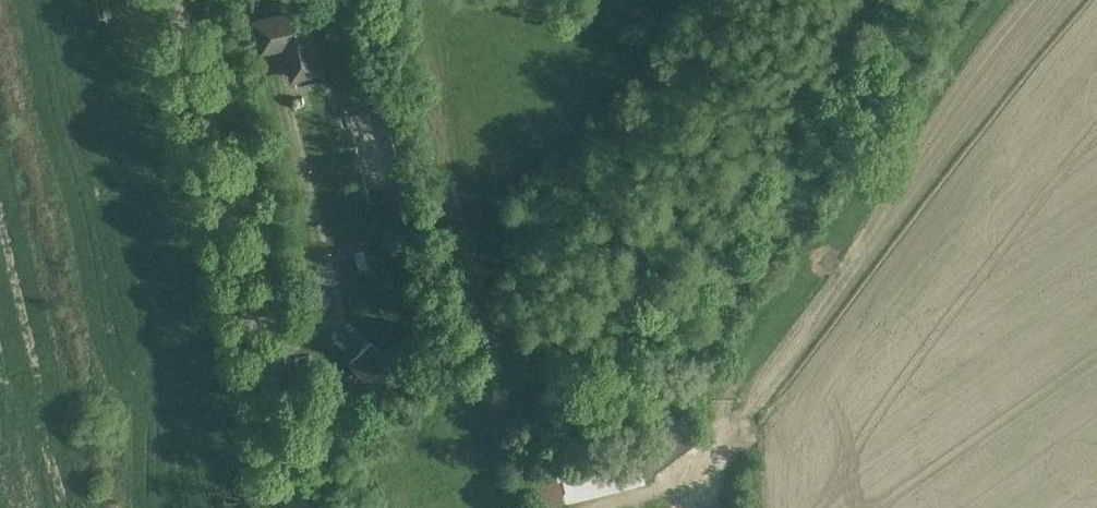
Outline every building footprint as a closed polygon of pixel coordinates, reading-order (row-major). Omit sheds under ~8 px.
[(306,9),(255,21),(262,50),(285,45),(293,77),(321,71),(306,9)] [(387,360),(371,342),(351,360),(366,378),(387,360)] [(684,410),(635,446),(642,475),(706,435),(684,410)] [(635,446),(530,470),(537,501),(642,477),(642,475),(635,446)]
